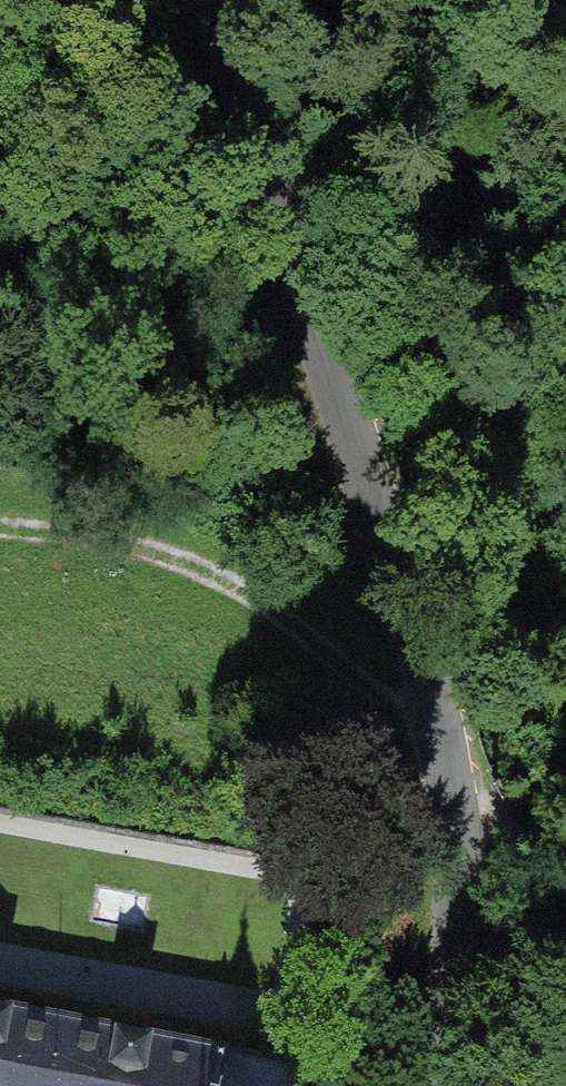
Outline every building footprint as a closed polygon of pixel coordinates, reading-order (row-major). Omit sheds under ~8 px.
[(0,1003),(0,1085),(287,1085),(292,1061),(0,1003)]
